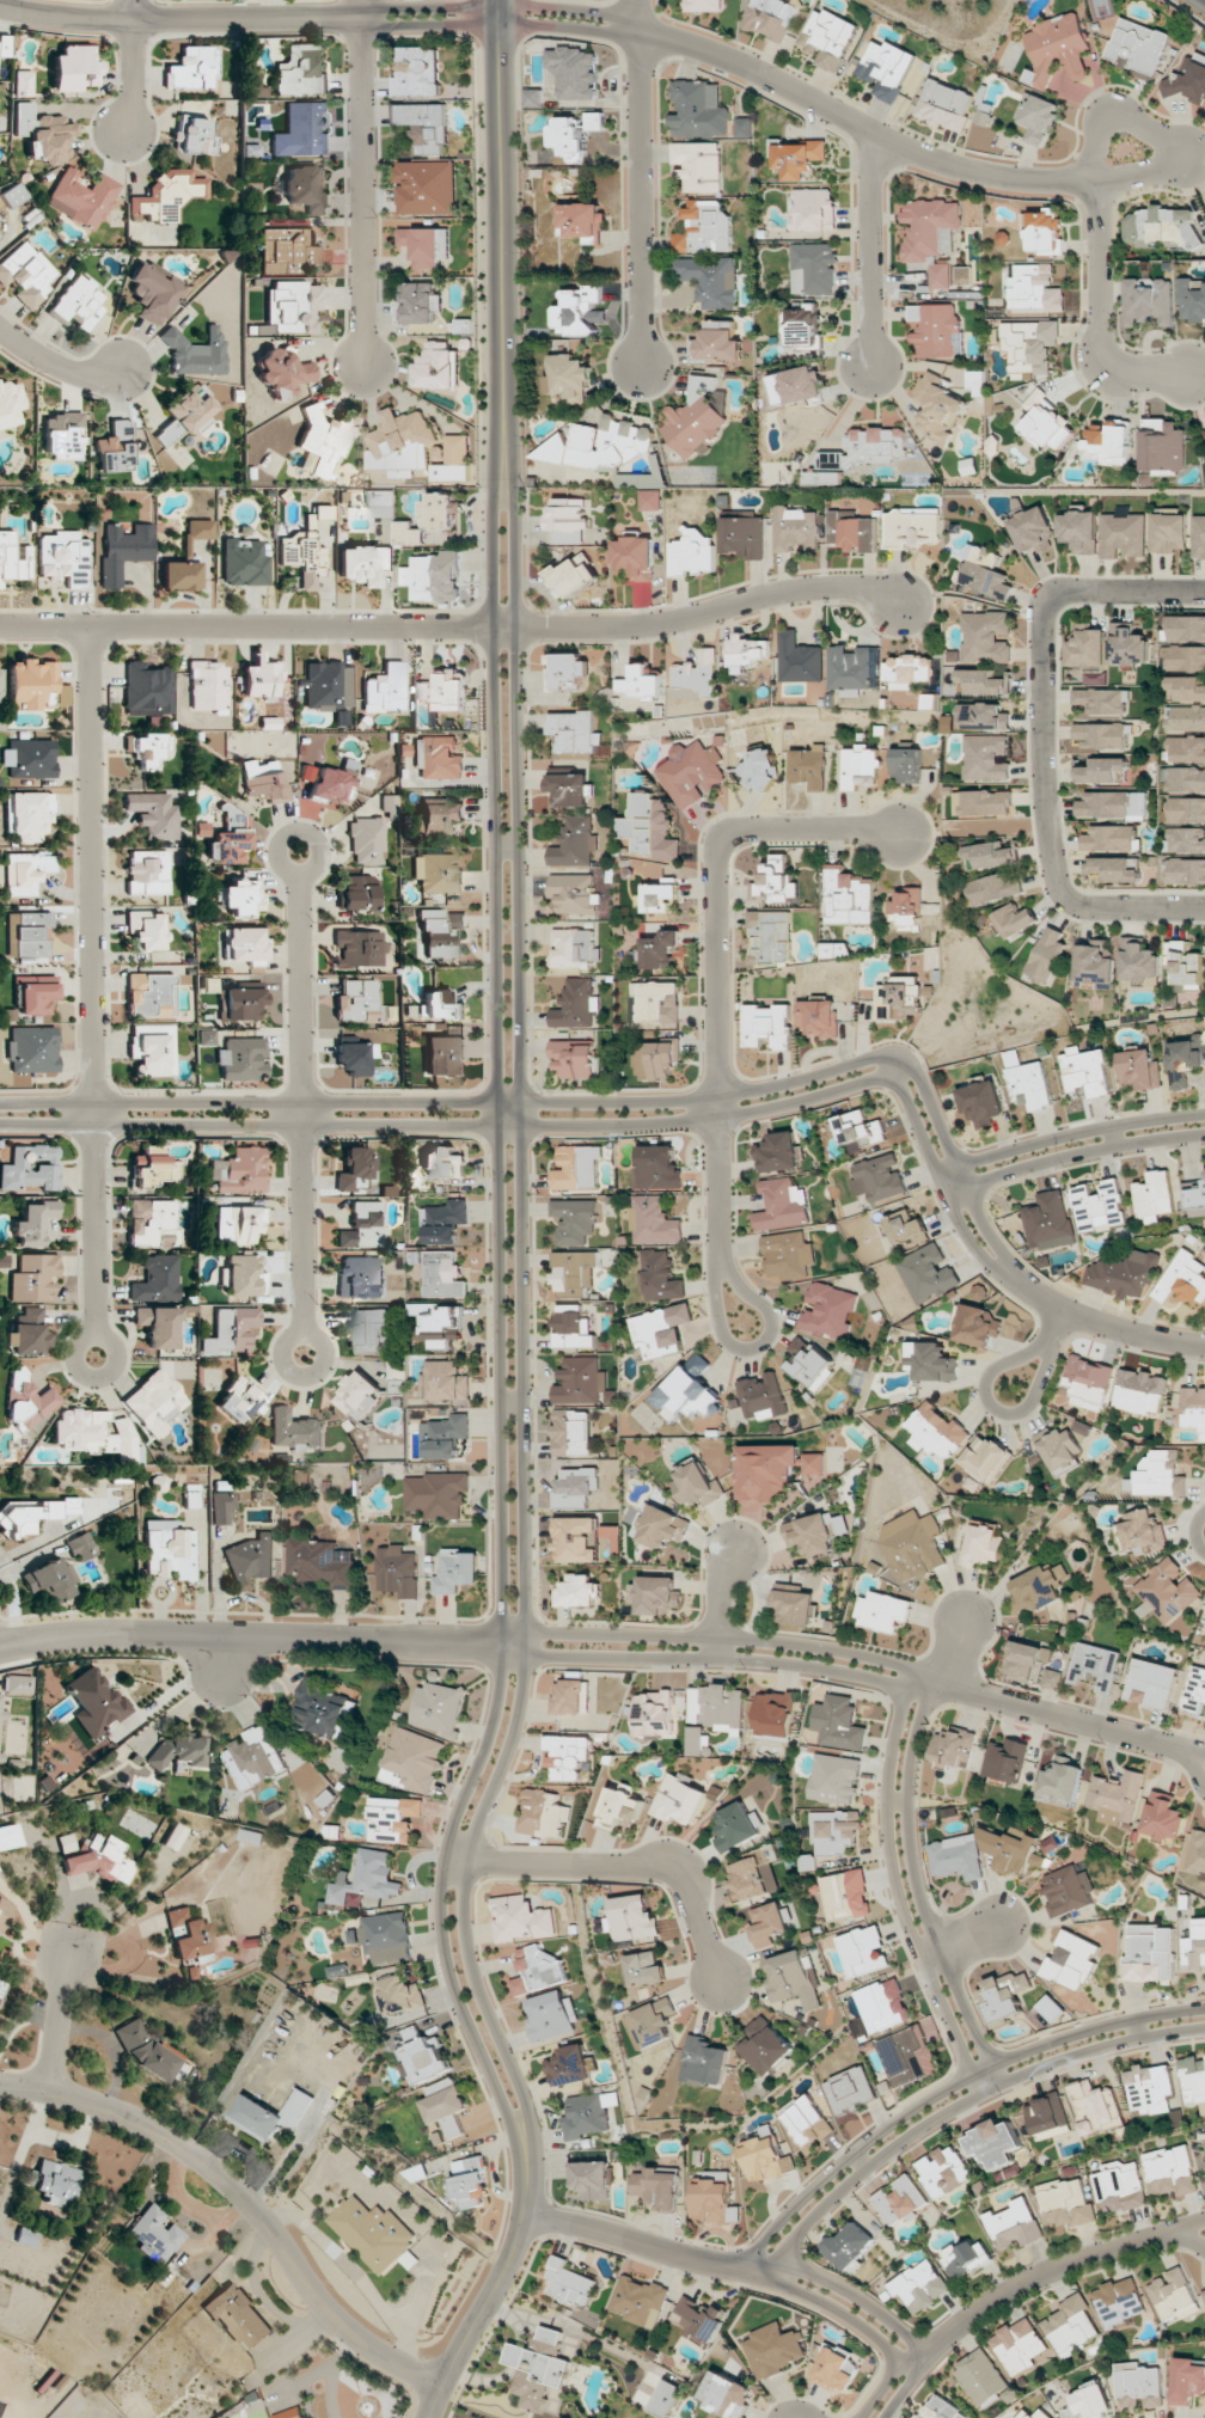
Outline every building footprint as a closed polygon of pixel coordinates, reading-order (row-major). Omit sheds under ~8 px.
[(684,12),(724,11),(724,0),(684,0),(684,12)] [(799,6),(784,0),(753,0),(743,25),(784,42),(799,6)] [(858,26),(817,6),(798,45),(819,54),(814,63),(835,73),(858,26)] [(1047,83),(1045,78),(1069,71),(1072,82),(1088,77),(1080,51),(1089,48),(1078,11),(1035,24),(1037,31),(1026,34),(1036,69),(1024,72),(1029,88),(1047,83)] [(1170,34),(1120,17),(1106,59),(1138,70),(1136,75),(1154,82),(1170,34)] [(10,57),(10,36),(0,35),(0,57),(10,57)] [(915,54),(886,41),(884,45),(872,40),(856,75),(877,84),(872,95),(894,104),(915,54)] [(327,94),(327,74),(322,74),(321,43),(285,44),(286,63),(275,63),(275,95),(327,94)] [(52,92),(78,92),(78,86),(99,86),(99,61),(92,61),(91,45),(60,46),(60,56),(52,56),(52,92)] [(217,47),(179,46),(178,66),(164,65),(164,89),(212,90),(212,74),(217,74),(217,47)] [(394,97),(439,96),(439,47),(397,48),(398,78),(394,78),(394,97)] [(549,49),(549,87),(559,87),(559,99),(596,99),(596,64),(598,64),(598,49),(549,49)] [(1192,50),(1182,74),(1171,70),(1163,89),(1204,106),(1204,55),(1192,50)] [(31,71),(14,71),(14,97),(31,96),(31,71)] [(974,95),(928,78),(915,116),(961,133),(974,95)] [(671,137),(728,137),(728,107),(720,107),(720,82),(673,81),(673,102),(679,102),(679,115),(671,115),(671,137)] [(543,107),(544,89),(526,89),(526,106),(543,107)] [(1015,119),(1030,125),(1024,140),(1042,148),(1051,125),(1054,126),(1063,105),(1026,91),(1015,119)] [(329,155),(327,101),(285,102),(286,133),(271,133),(271,156),(329,155)] [(46,162),(67,161),(67,138),(76,137),(75,123),(63,123),(63,116),(31,117),(31,102),(12,103),(13,135),(28,135),(28,140),(28,157),(46,157),(46,162)] [(445,104),(397,105),(398,127),(408,127),(408,145),(413,145),(413,155),(446,154),(445,104)] [(588,131),(605,131),(605,112),(587,112),(588,125),(579,125),(579,117),(554,117),(554,147),(560,146),(560,163),(581,163),(581,153),(588,153),(588,131)] [(216,137),(208,137),(209,119),(179,117),(176,152),(215,155),(216,137)] [(735,137),(751,138),(751,118),(735,118),(735,137)] [(720,143),(673,143),(673,164),(682,164),(682,193),(721,192),(720,143)] [(786,182),(806,181),(806,172),(813,171),(813,161),(827,160),(826,143),(775,144),(776,170),(786,169),(786,182)] [(242,157),(259,156),(259,144),(242,145),(242,157)] [(455,214),(455,161),(396,162),(396,184),(397,184),(398,214),(455,214)] [(121,185),(98,172),(88,190),(74,182),(80,172),(67,165),(44,204),(95,232),(121,185)] [(324,167),(285,166),(284,203),(307,204),(306,215),(328,215),(329,193),(323,192),(324,167)] [(129,220),(155,220),(155,222),(178,222),(178,198),(203,198),(203,178),(191,178),(191,171),(149,171),(150,197),(129,197),(129,220)] [(10,210),(28,198),(18,182),(0,193),(0,195),(10,210)] [(835,188),(791,189),(792,231),(836,231),(835,188)] [(961,199),(905,200),(906,225),(905,225),(906,263),(929,262),(930,290),(950,289),(949,264),(936,264),(935,254),(953,253),(953,229),(962,228),(961,199)] [(674,252),(729,252),(728,200),(685,200),(685,219),(688,219),(688,233),(673,233),(674,252)] [(559,203),(559,238),(584,238),(584,244),(603,244),(603,203),(559,203)] [(1125,212),(1125,246),(1196,245),(1195,207),(1151,208),(1151,212),(1125,212)] [(320,273),(319,246),(308,246),(307,219),(265,219),(265,228),(259,229),(260,274),(320,273)] [(398,246),(414,246),(414,269),(437,269),(437,259),(449,260),(449,228),(398,227),(398,246)] [(23,239),(0,261),(0,284),(2,287),(11,279),(20,289),(14,295),(27,309),(60,277),(23,239)] [(792,244),(793,294),(834,294),(834,263),(837,263),(837,243),(792,244)] [(673,258),(673,280),(699,280),(699,310),(737,310),(736,258),(673,258)] [(157,327),(183,285),(141,259),(127,282),(131,285),(127,292),(137,298),(134,302),(141,307),(136,314),(157,327)] [(1009,310),(1064,310),(1065,287),(1053,287),(1053,264),(1016,264),(1016,277),(1010,277),(1009,310)] [(971,284),(970,266),(954,267),(954,284),(971,284)] [(84,333),(103,311),(97,305),(103,298),(92,288),(94,286),(78,273),(48,309),(63,321),(71,312),(80,319),(75,325),(84,333)] [(1194,291),(1194,278),(1181,278),(1181,318),(1194,318),(1194,324),(1204,324),(1204,291),(1194,291)] [(1173,279),(1125,279),(1126,328),(1138,327),(1138,321),(1174,321),(1173,279)] [(272,334),(314,333),(314,310),(323,310),(322,285),(306,285),(306,281),(266,282),(267,325),(272,325),(272,334)] [(404,324),(436,324),(436,309),(441,309),(441,296),(435,296),(435,282),(403,283),(404,324)] [(570,336),(596,336),(596,324),(587,324),(586,312),(593,312),(593,302),(602,302),(602,287),(565,288),(565,306),(555,306),(555,328),(570,327),(570,336)] [(910,304),(910,321),(920,321),(920,332),(913,332),(913,358),(954,358),(954,334),(958,334),(958,305),(910,304)] [(786,349),(820,349),(820,307),(786,307),(786,349)] [(691,339),(691,361),(741,361),(742,340),(735,340),(735,321),(705,320),(704,339),(691,339)] [(1003,322),(1003,350),(1010,350),(1011,375),(1051,375),(1051,345),(1059,345),(1059,321),(1003,322)] [(207,345),(183,345),(183,330),(162,330),(162,347),(171,347),(170,374),(223,374),(223,325),(207,324),(207,345)] [(458,350),(449,350),(450,341),(425,341),(424,363),(413,363),(412,387),(457,389),(458,350)] [(316,381),(314,362),(291,364),(289,349),(256,353),(260,387),(270,386),(272,398),(295,395),(294,384),(316,381)] [(547,395),(568,394),(568,404),(591,403),(589,359),(576,359),(576,354),(552,355),(552,377),(547,377),(547,395)] [(968,402),(947,391),(952,383),(928,370),(913,397),(928,405),(917,425),(935,435),(933,439),(947,447),(954,433),(952,431),(968,402)] [(984,371),(970,371),(970,396),(984,396),(984,371)] [(717,376),(692,375),(690,404),(684,408),(674,407),(669,411),(668,424),(662,428),(685,463),(695,456),(696,449),(704,444),(709,444),(719,437),(720,429),(728,423),(707,392),(707,389),(716,390),(717,376)] [(164,449),(219,407),(199,382),(164,409),(173,420),(153,435),(164,449)] [(17,429),(17,408),(21,408),(21,383),(0,383),(0,429),(17,429)] [(1043,453),(1051,444),(1058,451),(1075,433),(1067,427),(1071,422),(1044,398),(1048,394),(1040,387),(1024,405),(1033,413),(1018,430),(1043,453)] [(295,448),(316,455),(310,473),(329,479),(337,455),(344,457),(357,414),(342,409),(338,422),(320,417),(323,409),(309,405),(295,448)] [(368,468),(389,468),(391,477),(414,477),(414,468),(429,468),(429,459),(425,444),(435,441),(427,413),(413,413),(398,417),(395,407),(381,411),(381,430),(370,433),(368,468)] [(655,427),(615,420),(616,415),(603,413),(601,427),(574,423),(572,438),(547,434),(542,460),(598,469),(599,460),(638,466),(640,451),(651,453),(655,427)] [(82,414),(44,414),(43,458),(82,459),(82,414)] [(1143,419),(1142,469),(1186,469),(1186,430),(1178,429),(1178,419),(1143,419)] [(98,472),(132,470),(130,420),(110,421),(111,438),(96,438),(98,472)] [(1130,420),(1110,420),(1110,427),(1084,426),(1083,452),(1101,453),(1100,465),(1128,466),(1130,420)] [(820,469),(922,457),(920,440),(909,441),(907,426),(847,433),(850,451),(818,455),(820,469)] [(469,435),(445,435),(445,464),(469,464),(469,435)] [(615,485),(662,487),(664,461),(653,460),(653,475),(619,473),(619,469),(615,468),(615,485)] [(469,480),(469,465),(432,466),(432,481),(469,480)] [(374,517),(396,516),(395,490),(366,491),(367,506),(374,505),(374,517)] [(663,510),(663,490),(641,490),(641,510),(663,510)] [(426,528),(455,528),(454,493),(425,494),(426,528)] [(582,544),(583,528),(584,528),(585,499),(550,498),(549,531),(552,531),(552,543),(582,544)] [(332,505),(313,506),(314,519),(332,518),(332,505)] [(1057,542),(1040,506),(1007,520),(1024,557),(1057,542)] [(775,552),(818,551),(817,508),(774,509),(775,552)] [(939,510),(885,509),(885,549),(906,549),(906,544),(939,544),(939,510)] [(877,519),(840,518),(840,511),(829,511),(829,543),(840,543),(840,551),(877,551),(877,519)] [(1096,555),(1097,512),(1059,511),(1058,541),(1073,542),(1073,554),(1096,555)] [(1101,559),(1122,559),(1122,556),(1146,556),(1145,514),(1100,514),(1101,559)] [(1150,553),(1186,554),(1188,515),(1155,514),(1154,536),(1151,536),(1150,553)] [(1204,559),(1204,516),(1193,516),(1193,559),(1204,559)] [(722,517),(723,553),(744,552),(744,560),(764,560),(763,517),(722,517)] [(212,539),(213,520),(187,520),(187,539),(212,539)] [(412,521),(396,521),(396,544),(424,544),(424,530),(412,529),(412,521)] [(102,588),(121,588),(121,561),(154,561),(154,524),(132,524),(132,534),(120,533),(120,524),(102,524),(102,588)] [(88,587),(89,539),(78,539),(79,531),(53,530),(53,535),(39,535),(38,577),(66,578),(66,587),(88,587)] [(0,531),(0,587),(1,587),(1,579),(31,579),(31,546),(14,547),(14,531),(0,531)] [(654,582),(653,537),(642,537),(642,531),(626,532),(626,540),(615,540),(615,570),(633,570),(633,582),(654,582)] [(671,576),(687,576),(687,572),(715,571),(715,532),(687,532),(687,541),(671,541),(671,576)] [(279,565),(299,565),(300,591),(315,591),(315,576),(324,576),(324,548),(314,548),(314,534),(278,534),(279,565)] [(268,586),(268,556),(261,556),(261,539),(221,540),(222,586),(268,586)] [(1010,599),(1013,586),(1006,584),(1008,574),(995,571),(1000,552),(972,544),(961,586),(1010,599)] [(382,588),(381,568),(393,568),(393,546),(337,547),(338,581),(363,580),(363,588),(382,588)] [(413,602),(461,600),(460,550),(443,550),(443,555),(413,556),(413,567),(402,567),(402,586),(413,585),(413,602)] [(546,572),(566,601),(601,577),(584,552),(561,568),(558,564),(546,572)] [(198,561),(161,562),(162,590),(199,589),(198,561)] [(1011,662),(1011,642),(998,642),(998,634),(1012,634),(1012,612),(964,612),(964,645),(962,645),(962,662),(1011,662)] [(1168,616),(1168,641),(1204,641),(1204,616),(1168,616)] [(1110,664),(1148,665),(1149,634),(1134,634),(1134,623),(1111,622),(1110,664)] [(1067,667),(1106,667),(1106,625),(1078,625),(1078,640),(1067,640),(1067,667)] [(798,647),(797,629),(779,630),(780,682),(824,681),(823,646),(798,647)] [(872,647),(858,647),(858,653),(848,654),(848,645),(830,646),(831,689),(843,689),(843,697),(862,697),(862,689),(874,689),(872,647)] [(1170,646),(1169,670),(1204,671),(1204,646),(1170,646)] [(673,665),(674,699),(716,697),(715,647),(698,648),(699,664),(673,665)] [(261,662),(261,652),(253,651),(253,666),(242,666),(242,697),(263,697),(263,701),(279,702),(280,662),(261,662)] [(547,654),(548,690),(581,689),(580,675),(586,675),(586,653),(547,654)] [(932,658),(888,657),(887,689),(914,690),(914,683),(932,683),(932,658)] [(57,663),(31,663),(31,659),(18,659),(18,666),(7,666),(7,709),(41,709),(41,691),(57,691),(57,663)] [(171,668),(144,668),(144,660),(123,661),(124,716),(172,715),(171,668)] [(362,712),(404,712),(404,661),(383,661),(383,675),(372,675),(372,681),(362,681),(362,712)] [(189,712),(228,711),(227,662),(189,663),(189,712)] [(305,662),(304,708),(351,710),(352,663),(305,662)] [(616,692),(634,691),(635,698),(664,697),(663,670),(649,671),(649,663),(632,664),(633,679),(616,680),(616,692)] [(1011,695),(1011,679),(992,678),(993,670),(959,669),(958,693),(1011,695)] [(466,679),(459,679),(459,671),(438,672),(438,711),(466,710),(466,679)] [(1169,677),(1169,702),(1204,701),(1204,685),(1203,685),(1202,676),(1169,677)] [(416,683),(416,699),(435,699),(434,682),(416,683)] [(1128,714),(1128,690),(1073,688),(1073,704),(1086,704),(1085,714),(1128,714)] [(1010,713),(1001,713),(1001,703),(958,704),(958,730),(1010,729),(1010,713)] [(1167,731),(1204,732),(1204,707),(1168,706),(1167,731)] [(548,734),(559,734),(559,753),(600,753),(600,733),(594,733),(594,712),(548,712),(548,734)] [(1074,739),(1083,739),(1083,748),(1125,749),(1126,724),(1074,723),(1074,739)] [(138,770),(157,770),(157,760),(170,760),(169,735),(129,736),(130,756),(138,755),(138,770)] [(1011,780),(1011,759),(1008,759),(1008,735),(966,735),(965,780),(1011,780)] [(455,737),(414,736),(414,769),(420,769),(420,779),(463,779),(463,757),(455,757),(455,737)] [(1169,737),(1168,761),(1204,762),(1204,737),(1169,737)] [(55,740),(8,739),(8,750),(1,749),(1,767),(8,767),(8,778),(54,778),(55,740)] [(717,788),(714,783),(728,774),(711,747),(706,750),(699,739),(684,748),(680,742),(667,749),(673,758),(655,768),(680,811),(717,788)] [(791,783),(809,783),(809,791),(825,792),(826,744),(814,744),(814,750),(792,750),(791,783)] [(750,762),(740,764),(748,792),(782,782),(771,746),(747,753),(750,762)] [(879,785),(878,749),(865,749),(865,746),(843,746),(844,790),(859,790),(859,786),(879,785)] [(892,781),(920,781),(921,748),(893,748),(892,781)] [(1076,783),(1128,781),(1127,758),(1093,759),(1094,767),(1075,767),(1076,783)] [(241,761),(246,796),(260,794),(262,805),(290,801),(287,783),(280,784),(277,761),(254,765),(253,760),(241,761)] [(307,796),(326,801),(326,799),(340,802),(344,786),(348,787),(351,775),(318,767),(318,770),(302,766),(299,780),(310,783),(307,796)] [(1166,793),(1204,792),(1204,768),(1165,769),(1166,793)] [(588,773),(548,774),(548,791),(554,791),(554,807),(589,806),(588,773)] [(955,816),(1012,814),(1011,790),(955,792),(955,816)] [(4,833),(16,832),(17,844),(38,843),(38,832),(45,832),(45,822),(54,822),(54,792),(4,793),(4,833)] [(630,818),(617,817),(617,837),(632,838),(632,853),(654,853),(654,860),(679,860),(680,840),(668,839),(669,799),(653,799),(653,793),(631,792),(630,818)] [(1147,818),(1147,793),(1085,792),(1085,801),(1077,800),(1077,817),(1147,818)] [(124,794),(124,812),(137,811),(137,826),(144,826),(145,840),(177,840),(177,805),(170,805),(169,793),(124,794)] [(420,805),(421,843),(451,843),(451,821),(463,821),(463,798),(439,799),(439,804),(420,805)] [(1204,822),(1204,798),(1169,798),(1170,823),(1204,822)] [(549,847),(549,868),(594,867),(593,815),(562,816),(563,847),(549,847)] [(1082,850),(1137,851),(1137,826),(1091,825),(1091,834),(1082,834),(1082,850)] [(1168,827),(1168,841),(1164,841),(1164,852),(1204,853),(1204,828),(1168,827)] [(243,862),(243,849),(249,849),(249,830),(213,831),(213,842),(207,842),(207,863),(243,862)] [(1019,864),(1017,848),(1004,849),(1003,842),(964,846),(966,859),(978,857),(979,868),(1019,864)] [(169,851),(129,851),(129,882),(126,882),(126,894),(169,894),(169,851)] [(55,872),(55,855),(4,854),(4,896),(38,896),(38,872),(55,872)] [(455,854),(415,855),(416,893),(462,893),(462,870),(455,871),(455,854)] [(788,901),(788,895),(798,895),(798,882),(789,883),(789,854),(772,854),(772,863),(764,864),(764,876),(751,876),(751,901),(788,901)] [(1129,858),(1089,857),(1089,873),(1107,873),(1107,882),(1140,882),(1140,870),(1129,869),(1129,858)] [(1169,859),(1169,884),(1204,884),(1204,859),(1169,859)] [(826,924),(874,925),(875,879),(855,879),(855,873),(844,873),(845,864),(827,864),(826,924)] [(1026,892),(1021,877),(1013,880),(1010,871),(967,884),(974,908),(1026,892)] [(591,874),(549,875),(549,898),(556,897),(557,914),(598,913),(598,894),(592,894),(591,874)] [(375,876),(345,876),(345,889),(338,889),(338,909),(374,910),(375,876)] [(678,877),(662,878),(662,884),(644,885),(645,912),(669,911),(669,899),(678,899),(678,877)] [(257,917),(259,881),(229,879),(229,887),(221,887),(220,906),(230,907),(229,916),(257,917)] [(994,915),(1008,940),(1041,922),(1033,907),(1023,913),(1017,902),(994,915)] [(133,951),(166,950),(165,911),(127,912),(127,933),(133,933),(133,951)] [(425,958),(457,957),(456,929),(465,929),(464,911),(419,912),(419,930),(425,929),(425,958)] [(790,911),(749,912),(749,925),(765,925),(765,937),(749,938),(749,961),(791,960),(790,911)] [(51,912),(6,913),(6,924),(14,923),(14,958),(48,957),(47,926),(51,926),(51,912)] [(1050,984),(1069,945),(1060,941),(1064,932),(1049,925),(1027,973),(1050,984)] [(225,962),(249,961),(249,966),(265,965),(264,944),(261,944),(260,927),(224,928),(225,962)] [(552,967),(589,968),(590,961),(600,961),(600,948),(593,948),(593,929),(553,929),(552,945),(552,967)] [(642,969),(673,969),(672,946),(680,946),(679,930),(661,931),(661,937),(642,938),(642,955),(642,969)] [(383,931),(334,931),(334,948),(338,948),(338,966),(383,966),(383,931)] [(1121,981),(1148,981),(1148,987),(1159,987),(1159,950),(1145,950),(1145,937),(1122,937),(1121,981)] [(1115,958),(1106,957),(1106,939),(1092,939),(1092,945),(1078,945),(1076,986),(1114,987),(1115,958)] [(849,943),(821,943),(822,958),(850,957),(849,943)] [(127,1015),(174,1016),(175,974),(127,973),(127,1015)] [(19,1015),(49,1014),(48,1000),(57,1000),(56,977),(35,977),(26,977),(26,985),(19,985),(19,1015)] [(550,1027),(592,1026),(592,1012),(599,1011),(598,997),(592,997),(592,977),(564,978),(565,1009),(550,1009),(550,1027)] [(920,977),(890,977),(890,984),(877,984),(877,1019),(900,1019),(900,1013),(920,1013),(920,977)] [(335,995),(336,1021),(377,1020),(375,980),(340,981),(341,995),(335,995)] [(634,983),(635,1024),(680,1023),(679,982),(634,983)] [(265,1005),(264,988),(218,989),(219,1021),(258,1020),(258,1005),(265,1005)] [(423,991),(423,1004),(417,1004),(417,1019),(465,1018),(465,1003),(452,1004),(451,990),(423,991)] [(798,1001),(799,1026),(808,1026),(808,1035),(820,1034),(820,1039),(838,1038),(837,1000),(798,1001)] [(744,1006),(745,1047),(762,1046),(762,1036),(772,1036),(772,1050),(790,1050),(790,1005),(744,1006)] [(175,1076),(174,1025),(129,1026),(130,1056),(136,1056),(136,1076),(175,1076)] [(56,1027),(10,1027),(10,1042),(8,1042),(8,1073),(57,1072),(56,1027)] [(214,1045),(214,1030),(197,1030),(198,1046),(214,1045)] [(1189,1090),(1188,1069),(1204,1068),(1204,1045),(1204,1036),(1167,1038),(1170,1091),(1189,1090)] [(423,1075),(464,1075),(464,1037),(424,1037),(423,1075)] [(265,1038),(224,1038),(224,1049),(215,1049),(216,1064),(220,1064),(220,1081),(265,1080),(265,1038)] [(597,1079),(597,1054),(594,1054),(594,1042),(550,1041),(550,1055),(556,1055),(556,1078),(597,1079)] [(670,1080),(670,1063),(680,1064),(680,1042),(637,1041),(637,1056),(641,1056),(641,1080),(670,1080)] [(367,1075),(368,1058),(373,1058),(374,1043),(337,1042),(336,1074),(367,1075)] [(1103,1049),(1081,1053),(1080,1048),(1061,1051),(1067,1090),(1087,1087),(1089,1098),(1110,1095),(1103,1049)] [(1119,1051),(1121,1084),(1138,1083),(1138,1090),(1161,1089),(1160,1060),(1153,1060),(1152,1049),(1119,1051)] [(1043,1061),(1022,1065),(1019,1050),(1004,1052),(1014,1105),(1028,1102),(1030,1112),(1052,1108),(1043,1061)] [(960,1089),(971,1130),(985,1127),(983,1120),(1004,1115),(994,1079),(960,1089)] [(829,1119),(833,1131),(839,1129),(843,1145),(864,1140),(865,1145),(887,1139),(882,1120),(869,1123),(866,1110),(829,1119)] [(801,1168),(799,1145),(796,1146),(794,1131),(768,1133),(769,1142),(754,1143),(756,1160),(762,1159),(763,1172),(801,1168)] [(11,1164),(0,1164),(0,1189),(41,1188),(41,1191),(59,1190),(59,1165),(57,1165),(56,1145),(10,1146),(11,1164)] [(177,1181),(176,1161),(164,1161),(164,1146),(142,1146),(142,1155),(130,1155),(130,1189),(154,1189),(154,1181),(177,1181)] [(551,1189),(597,1190),(597,1160),(603,1160),(603,1147),(560,1146),(559,1168),(551,1168),(551,1189)] [(682,1189),(681,1164),(675,1164),(675,1146),(639,1146),(640,1168),(633,1168),(634,1189),(682,1189)] [(264,1147),(232,1147),(232,1159),(209,1159),(209,1181),(216,1181),(216,1193),(264,1193),(264,1147)] [(336,1173),(336,1190),(366,1190),(366,1181),(373,1181),(373,1155),(364,1155),(364,1147),(345,1147),(345,1173),(336,1173)] [(455,1147),(420,1148),(420,1168),(428,1167),(428,1178),(466,1176),(466,1155),(456,1155),(455,1147)] [(853,1164),(856,1179),(853,1180),(857,1196),(868,1193),(870,1203),(908,1193),(901,1167),(900,1167),(896,1153),(853,1164)] [(1169,1169),(1148,1172),(1149,1183),(1134,1184),(1138,1223),(1159,1221),(1159,1214),(1173,1212),(1169,1169)] [(805,1187),(794,1188),(792,1176),(759,1181),(760,1194),(767,1193),(769,1211),(753,1213),(755,1231),(810,1224),(805,1187)] [(1125,1225),(1118,1178),(1101,1180),(1103,1194),(1093,1196),(1091,1184),(1073,1187),(1080,1231),(1125,1225)] [(1186,1186),(1189,1217),(1204,1215),(1204,1184),(1186,1186)] [(1022,1207),(1030,1248),(1040,1246),(1041,1250),(1074,1244),(1063,1188),(1036,1194),(1038,1204),(1022,1207)] [(683,1219),(668,1219),(667,1195),(633,1195),(634,1244),(683,1243),(683,1219)] [(423,1244),(457,1244),(457,1224),(468,1224),(468,1198),(449,1199),(449,1206),(422,1207),(423,1244)] [(176,1201),(130,1200),(129,1246),(181,1248),(181,1228),(175,1228),(176,1201)] [(596,1200),(552,1201),(552,1218),(558,1218),(558,1246),(587,1246),(587,1235),(597,1235),(596,1200)] [(15,1247),(43,1247),(42,1217),(57,1217),(57,1201),(41,1201),(41,1204),(22,1205),(22,1221),(14,1221),(15,1247)] [(337,1248),(382,1247),(382,1236),(385,1236),(384,1202),(351,1202),(351,1230),(337,1230),(337,1248)] [(217,1207),(217,1243),(261,1244),(262,1208),(217,1207)] [(883,1219),(888,1233),(891,1231),(896,1243),(909,1237),(912,1243),(929,1236),(922,1219),(913,1222),(908,1209),(883,1219)] [(762,1236),(764,1254),(767,1254),(770,1281),(809,1276),(808,1265),(815,1264),(813,1242),(806,1243),(805,1231),(762,1236)] [(962,1286),(952,1262),(947,1265),(938,1242),(896,1260),(916,1305),(962,1286)] [(1084,1287),(1128,1295),(1128,1294),(1148,1298),(1157,1253),(1130,1248),(1127,1265),(1090,1257),(1084,1287)] [(686,1298),(684,1278),(673,1279),(671,1249),(642,1251),(644,1273),(640,1273),(642,1301),(686,1298)] [(1166,1303),(1173,1291),(1194,1304),(1198,1299),(1204,1303),(1204,1301),(1204,1275),(1203,1274),(1204,1271),(1204,1262),(1182,1249),(1153,1295),(1166,1303)] [(457,1251),(426,1250),(425,1296),(468,1297),(468,1280),(462,1279),(463,1264),(457,1264),(457,1251)] [(599,1251),(554,1252),(554,1294),(591,1294),(590,1266),(599,1265),(599,1251)] [(10,1299),(54,1300),(54,1276),(57,1276),(57,1255),(17,1254),(17,1273),(10,1273),(10,1299)] [(177,1255),(143,1255),(143,1282),(129,1282),(129,1300),(178,1299),(177,1255)] [(266,1273),(258,1273),(258,1255),(226,1255),(227,1296),(266,1296),(266,1273)] [(383,1257),(343,1257),(342,1269),(338,1269),(338,1298),(382,1299),(383,1257)] [(799,1329),(825,1336),(826,1335),(845,1340),(853,1311),(855,1311),(859,1294),(813,1281),(807,1301),(819,1305),(817,1313),(804,1309),(799,1329)] [(630,1316),(638,1350),(643,1349),(646,1361),(685,1352),(679,1325),(694,1321),(690,1303),(630,1316)] [(989,1349),(993,1334),(1000,1335),(1003,1323),(992,1320),(995,1311),(963,1303),(954,1340),(989,1349)] [(462,1307),(440,1307),(440,1304),(411,1304),(411,1314),(424,1314),(425,1336),(431,1336),(431,1348),(451,1348),(451,1340),(463,1340),(462,1307)] [(595,1346),(595,1335),(590,1335),(589,1318),(582,1318),(582,1305),(554,1306),(555,1348),(595,1346)] [(43,1307),(21,1307),(21,1315),(12,1316),(12,1332),(4,1333),(5,1346),(12,1346),(12,1356),(45,1355),(43,1307)] [(180,1307),(133,1307),(133,1325),(146,1325),(147,1349),(181,1349),(180,1307)] [(259,1308),(214,1308),(214,1338),(200,1338),(200,1352),(252,1352),(252,1338),(259,1337),(259,1308)] [(390,1309),(355,1310),(356,1352),(390,1351),(390,1309)] [(785,1368),(816,1394),(835,1372),(829,1366),(833,1362),(801,1334),(788,1349),(795,1356),(785,1368)] [(908,1364),(916,1364),(916,1380),(957,1381),(958,1357),(946,1357),(946,1343),(909,1342),(908,1364)] [(691,1357),(694,1373),(707,1370),(703,1354),(691,1357)] [(1113,1366),(1070,1355),(1065,1374),(1076,1376),(1069,1403),(1101,1411),(1113,1366)] [(596,1403),(596,1391),(607,1391),(607,1372),(599,1372),(599,1357),(563,1357),(563,1386),(554,1386),(554,1403),(596,1403)] [(471,1399),(470,1375),(458,1375),(458,1360),(426,1361),(426,1373),(420,1373),(421,1400),(471,1399)] [(62,1401),(50,1386),(40,1394),(17,1365),(7,1374),(13,1382),(1,1392),(15,1410),(7,1416),(20,1433),(62,1401)] [(707,1415),(722,1401),(686,1365),(652,1398),(665,1410),(663,1413),(672,1422),(685,1408),(693,1416),(701,1409),(707,1415)] [(121,1400),(155,1441),(169,1428),(164,1423),(188,1403),(158,1368),(121,1400)] [(359,1423),(386,1393),(359,1368),(345,1384),(347,1386),(333,1400),(359,1423)] [(1113,1407),(1148,1414),(1149,1409),(1160,1411),(1167,1377),(1120,1368),(1113,1407)] [(746,1418),(758,1415),(759,1420),(787,1414),(777,1370),(761,1374),(761,1376),(738,1382),(746,1418)] [(239,1425),(264,1394),(239,1374),(214,1405),(239,1425)] [(1182,1427),(1200,1427),(1200,1443),(1204,1442),(1204,1386),(1198,1387),(1180,1388),(1182,1427)] [(905,1425),(915,1434),(909,1442),(920,1452),(924,1447),(933,1454),(935,1451),(946,1461),(970,1433),(954,1419),(952,1421),(927,1400),(905,1425)] [(272,1446),(290,1446),(290,1450),(323,1449),(323,1420),(288,1420),(288,1405),(272,1405),(272,1446)] [(128,1415),(111,1420),(115,1435),(106,1434),(102,1422),(109,1420),(109,1411),(70,1409),(57,1412),(55,1444),(68,1444),(69,1450),(98,1452),(101,1452),(115,1453),(118,1461),(142,1463),(143,1446),(135,1446),(135,1442),(128,1415)] [(554,1456),(592,1455),(591,1410),(553,1411),(554,1456)] [(420,1458),(459,1459),(460,1438),(469,1438),(469,1414),(450,1413),(450,1421),(421,1421),(420,1458)] [(1056,1477),(1081,1463),(1076,1454),(1081,1450),(1068,1426),(1052,1435),(1048,1428),(1034,1436),(1056,1477)] [(991,1484),(1012,1454),(981,1432),(960,1462),(991,1484)] [(740,1499),(764,1499),(764,1502),(777,1502),(777,1489),(789,1489),(789,1466),(805,1466),(805,1475),(824,1475),(824,1453),(799,1453),(799,1445),(739,1445),(740,1499)] [(1136,1495),(1187,1495),(1187,1476),(1178,1476),(1178,1450),(1152,1450),(1152,1458),(1142,1458),(1142,1470),(1136,1470),(1136,1495)] [(710,1482),(699,1458),(675,1469),(679,1478),(671,1481),(684,1507),(701,1499),(704,1505),(726,1495),(718,1478),(710,1482)] [(599,1469),(557,1469),(557,1508),(588,1508),(587,1493),(599,1493),(599,1469)] [(469,1474),(405,1475),(406,1511),(426,1511),(426,1520),(461,1519),(461,1504),(464,1504),(464,1491),(469,1491),(469,1474)] [(236,1509),(236,1492),(211,1492),(212,1525),(229,1525),(228,1510),(236,1509)] [(186,1508),(200,1506),(199,1493),(184,1494),(186,1508)] [(35,1537),(35,1519),(61,1519),(61,1513),(80,1513),(80,1501),(0,1502),(0,1537),(35,1537)] [(669,1537),(682,1542),(691,1520),(651,1504),(636,1539),(664,1551),(669,1537)] [(1116,1525),(1122,1551),(1138,1547),(1140,1555),(1169,1548),(1161,1516),(1152,1519),(1149,1508),(1127,1513),(1129,1521),(1116,1525)] [(877,1528),(895,1568),(885,1572),(892,1589),(909,1581),(911,1585),(931,1576),(929,1571),(946,1564),(933,1535),(942,1531),(933,1513),(921,1519),(917,1510),(877,1528)] [(782,1523),(788,1548),(803,1544),(807,1558),(837,1550),(830,1523),(829,1523),(826,1513),(782,1523)] [(598,1517),(556,1518),(557,1563),(598,1562),(598,1548),(591,1548),(590,1538),(598,1538),(598,1517)] [(195,1529),(178,1529),(178,1520),(144,1520),(144,1570),(155,1570),(155,1562),(167,1562),(167,1570),(173,1570),(173,1581),(195,1581),(195,1529)] [(979,1568),(980,1560),(1001,1562),(1004,1536),(995,1535),(996,1527),(969,1524),(964,1567),(979,1568)] [(66,1541),(76,1563),(97,1554),(88,1531),(66,1541)] [(273,1531),(257,1531),(257,1543),(229,1543),(228,1584),(249,1585),(249,1577),(272,1578),(273,1531)] [(287,1574),(302,1575),(302,1582),(330,1582),(329,1589),(354,1590),(355,1551),(336,1550),(336,1541),(288,1540),(287,1574)] [(417,1599),(417,1553),(404,1553),(404,1547),(378,1547),(378,1591),(400,1591),(400,1599),(417,1599)] [(478,1584),(478,1549),(441,1549),(440,1576),(433,1575),(433,1594),(459,1595),(459,1584),(478,1584)] [(1164,1626),(1204,1595),(1187,1573),(1186,1574),(1171,1555),(1149,1572),(1151,1574),(1134,1587),(1164,1626)] [(19,1575),(27,1594),(42,1587),(50,1606),(76,1595),(71,1583),(77,1581),(69,1563),(62,1566),(59,1557),(19,1575)] [(1011,1581),(1018,1596),(1013,1598),(1021,1616),(1062,1598),(1055,1583),(1069,1577),(1063,1564),(1050,1570),(1048,1564),(1011,1581)] [(556,1606),(598,1606),(599,1583),(591,1583),(591,1574),(568,1573),(568,1581),(556,1581),(556,1606)] [(639,1614),(672,1615),(672,1607),(682,1607),(682,1590),(675,1590),(675,1577),(640,1576),(640,1585),(631,1584),(631,1601),(639,1601),(639,1614)] [(779,1624),(812,1625),(813,1592),(774,1591),(773,1607),(780,1607),(779,1624)] [(895,1633),(899,1619),(909,1621),(913,1600),(872,1591),(871,1598),(863,1597),(857,1625),(895,1633)] [(1053,1648),(1011,1641),(1004,1677),(1034,1683),(1038,1661),(1050,1663),(1053,1648)] [(1121,1652),(1078,1641),(1069,1682),(1078,1685),(1080,1677),(1088,1679),(1090,1672),(1100,1675),(1096,1691),(1111,1695),(1121,1652)] [(1177,1668),(1135,1657),(1124,1699),(1167,1709),(1177,1668)] [(133,1712),(122,1695),(114,1701),(91,1665),(63,1683),(80,1710),(73,1715),(89,1740),(133,1712)] [(1192,1665),(1182,1711),(1200,1715),(1203,1704),(1204,1704),(1204,1668),(1192,1665)] [(1041,1686),(1058,1690),(1063,1673),(1046,1668),(1041,1686)] [(342,1741),(356,1702),(321,1689),(324,1680),(308,1674),(290,1722),(342,1741)] [(31,1694),(32,1676),(5,1675),(5,1693),(31,1694)] [(551,1697),(551,1714),(585,1714),(585,1680),(561,1679),(560,1697),(551,1697)] [(411,1725),(447,1732),(446,1738),(456,1740),(466,1690),(420,1681),(411,1725)] [(690,1685),(689,1723),(715,1723),(715,1731),(742,1732),(743,1690),(730,1690),(730,1686),(690,1685)] [(636,1693),(637,1737),(673,1737),(672,1692),(636,1693)] [(758,1692),(756,1734),(793,1735),(795,1694),(758,1692)] [(821,1745),(865,1750),(868,1727),(855,1726),(858,1697),(829,1694),(828,1704),(818,1703),(814,1731),(823,1731),(821,1745)] [(288,1767),(265,1723),(243,1735),(244,1737),(230,1744),(233,1750),(224,1755),(243,1790),(288,1767)] [(431,1796),(442,1760),(439,1759),(445,1741),(398,1726),(381,1781),(431,1796)] [(703,1755),(703,1745),(710,1745),(709,1735),(703,1735),(703,1726),(686,1727),(687,1756),(703,1755)] [(931,1760),(969,1767),(976,1733),(938,1726),(931,1760)] [(548,1781),(589,1781),(589,1736),(545,1735),(544,1750),(548,1750),(548,1781)] [(203,1736),(168,1736),(168,1741),(151,1741),(151,1762),(186,1762),(186,1768),(203,1768),(203,1736)] [(989,1742),(984,1776),(1022,1782),(1028,1742),(1007,1739),(1007,1745),(989,1742)] [(810,1800),(856,1805),(862,1759),(816,1753),(810,1800)] [(1045,1770),(1037,1799),(1073,1809),(1085,1764),(1058,1757),(1054,1772),(1045,1770)] [(1133,1823),(1145,1773),(1126,1768),(1123,1782),(1095,1775),(1087,1807),(1101,1810),(1098,1821),(1120,1827),(1122,1820),(1133,1823)] [(693,1825),(708,1791),(669,1773),(652,1813),(673,1822),(675,1817),(693,1825)] [(571,1806),(556,1805),(558,1792),(525,1788),(520,1833),(559,1837),(561,1821),(569,1822),(571,1806)] [(598,1826),(617,1831),(621,1815),(639,1820),(645,1797),(609,1788),(598,1826)] [(1142,1831),(1181,1841),(1188,1812),(1173,1808),(1176,1796),(1152,1790),(1142,1831)] [(423,1818),(423,1799),(370,1798),(369,1841),(412,1842),(412,1818),(423,1818)] [(723,1855),(733,1850),(732,1849),(761,1834),(743,1800),(718,1813),(723,1823),(718,1826),(723,1835),(715,1839),(723,1855)] [(818,1855),(845,1854),(845,1844),(856,1844),(856,1829),(861,1829),(861,1820),(812,1821),(813,1842),(818,1842),(818,1855)] [(185,1828),(172,1823),(162,1846),(176,1852),(185,1828)] [(18,1824),(0,1826),(0,1850),(21,1847),(18,1824)] [(1034,1853),(1039,1838),(1028,1834),(1026,1841),(984,1827),(977,1847),(998,1855),(994,1867),(1023,1877),(1028,1862),(1043,1867),(1046,1857),(1034,1853)] [(262,1844),(264,1833),(242,1828),(239,1839),(262,1844)] [(1204,1877),(1204,1831),(1194,1828),(1185,1872),(1204,1877)] [(927,1843),(934,1877),(962,1871),(964,1882),(984,1878),(975,1833),(927,1843)] [(363,1894),(401,1899),(403,1883),(390,1881),(394,1852),(359,1848),(355,1883),(348,1882),(349,1873),(331,1871),(327,1904),(361,1908),(363,1894)] [(1053,1919),(1092,1904),(1087,1892),(1094,1889),(1087,1871),(1079,1874),(1075,1864),(1040,1877),(1050,1904),(1047,1904),(1053,1919)] [(828,1920),(870,1915),(864,1870),(822,1876),(828,1920)] [(556,1935),(552,1907),(530,1910),(528,1893),(491,1898),(493,1916),(494,1916),(497,1942),(556,1935)] [(611,1899),(613,1917),(605,1918),(607,1933),(614,1932),(615,1942),(660,1936),(657,1913),(650,1914),(647,1894),(611,1899)] [(15,1906),(0,1898),(0,1933),(15,1906)] [(752,1927),(757,1949),(774,1945),(772,1936),(789,1932),(782,1902),(752,1909),(756,1926),(752,1927)] [(164,1911),(168,1927),(183,1924),(186,1936),(172,1940),(176,1960),(214,1952),(206,1918),(189,1922),(185,1907),(164,1911)] [(413,1960),(407,1911),(359,1917),(364,1956),(372,1955),(373,1965),(413,1960)] [(1204,1971),(1204,1967),(1204,1964),(1204,1918),(1193,1918),(1193,1938),(1184,1938),(1184,1972),(1204,1971)] [(850,1979),(891,1966),(878,1924),(837,1937),(850,1979)] [(1124,1981),(1175,1981),(1175,1926),(1129,1926),(1129,1957),(1124,1957),(1124,1981)] [(1100,1945),(1063,1928),(1056,1945),(1061,1947),(1055,1958),(1049,1956),(1041,1973),(1081,1992),(1096,1961),(1093,1960),(1100,1945)] [(566,1982),(558,1952),(543,1956),(539,1943),(516,1949),(523,1977),(510,1980),(515,1996),(566,1982)] [(820,2008),(803,1949),(766,1960),(771,1977),(766,1979),(773,2003),(800,1995),(806,2013),(820,2008)] [(627,1955),(630,1986),(667,1982),(664,1960),(657,1961),(656,1952),(627,1955)] [(993,2023),(1024,2011),(1017,1995),(1034,1988),(1026,1969),(979,1987),(993,2023)] [(427,2006),(420,1982),(408,1985),(405,1973),(376,1981),(386,2018),(427,2006)] [(872,2034),(912,2019),(896,1977),(856,1992),(872,2034)] [(575,2031),(572,2022),(576,2021),(566,1989),(527,2000),(532,2018),(527,2019),(534,2043),(575,2031)] [(1036,2006),(1052,2022),(1065,2011),(1049,1994),(1036,2006)] [(675,2012),(671,1998),(627,2014),(640,2050),(674,2037),(666,2015),(675,2012)] [(763,2077),(771,2071),(773,2073),(797,2052),(763,2014),(746,2029),(751,2035),(737,2048),(763,2077)] [(114,2030),(132,2066),(179,2090),(193,2062),(149,2040),(137,2018),(114,2030)] [(895,2088),(939,2072),(921,2024),(878,2041),(895,2088)] [(410,2086),(451,2071),(438,2035),(424,2040),(418,2025),(403,2030),(409,2045),(396,2050),(410,2086)] [(729,2049),(711,2046),(712,2040),(687,2035),(680,2079),(722,2087),(729,2049)] [(558,2048),(560,2056),(545,2059),(548,2074),(553,2073),(556,2087),(591,2080),(584,2043),(558,2048)] [(1186,2104),(1204,2101),(1204,2056),(1202,2057),(1202,2056),(1179,2059),(1186,2104)] [(1169,2064),(1135,2068),(1136,2070),(1125,2072),(1130,2110),(1143,2108),(1144,2115),(1170,2112),(1167,2094),(1173,2093),(1169,2064)] [(835,2114),(858,2107),(857,2105),(876,2099),(866,2066),(824,2078),(835,2114)] [(427,2088),(431,2097),(421,2101),(431,2125),(470,2108),(457,2076),(427,2088)] [(229,2120),(272,2143),(283,2121),(297,2129),(315,2096),(282,2079),(267,2105),(244,2093),(229,2120)] [(1123,2124),(1112,2086),(1094,2091),(1090,2079),(1068,2085),(1083,2136),(1123,2124)] [(566,2141),(583,2139),(582,2134),(610,2130),(607,2106),(618,2105),(616,2091),(567,2097),(570,2115),(562,2116),(566,2141)] [(778,2112),(808,2155),(818,2148),(815,2144),(834,2130),(807,2092),(778,2112)] [(1070,2132),(1060,2094),(1025,2103),(1035,2140),(1070,2132)] [(1011,2121),(1002,2124),(1000,2121),(964,2135),(973,2156),(982,2153),(985,2162),(989,2161),(993,2171),(1015,2162),(1010,2149),(1021,2145),(1011,2121)] [(783,2161),(771,2126),(753,2132),(756,2141),(740,2147),(752,2184),(796,2169),(792,2157),(783,2161)] [(937,2199),(974,2177),(954,2143),(932,2155),(916,2164),(937,2199)] [(1141,2154),(1151,2195),(1175,2190),(1177,2197),(1198,2192),(1186,2144),(1141,2154)] [(452,2162),(456,2184),(448,2185),(451,2201),(463,2199),(465,2209),(483,2206),(480,2191),(488,2189),(482,2156),(452,2162)] [(1136,2159),(1101,2166),(1102,2172),(1091,2174),(1098,2202),(1104,2200),(1107,2214),(1146,2205),(1136,2159)] [(80,2168),(39,2160),(37,2172),(30,2170),(25,2189),(45,2194),(43,2204),(71,2210),(80,2168)] [(581,2201),(610,2200),(609,2161),(570,2162),(570,2190),(581,2189),(581,2201)] [(633,2173),(633,2194),(648,2194),(647,2205),(658,2205),(658,2212),(679,2213),(679,2168),(648,2167),(647,2173),(633,2173)] [(928,2201),(911,2176),(888,2191),(886,2189),(873,2198),(892,2225),(928,2201)] [(1096,2220),(1093,2202),(1086,2204),(1080,2177),(1038,2186),(1046,2226),(1058,2224),(1059,2228),(1096,2220)] [(332,2220),(386,2276),(425,2240),(388,2201),(378,2211),(360,2193),(332,2220)] [(1044,2238),(1026,2195),(1010,2202),(1013,2208),(996,2215),(995,2210),(985,2215),(999,2250),(1021,2242),(1023,2246),(1044,2238)] [(127,2232),(141,2243),(137,2248),(150,2258),(153,2254),(164,2262),(185,2235),(170,2223),(164,2230),(158,2225),(166,2214),(150,2202),(127,2232)] [(839,2239),(833,2234),(822,2248),(849,2271),(876,2239),(854,2221),(839,2239)] [(955,2281),(992,2258),(979,2237),(958,2250),(954,2244),(939,2253),(955,2281)] [(597,2281),(566,2267),(569,2260),(556,2254),(546,2277),(554,2281),(549,2293),(585,2308),(597,2281)] [(887,2284),(895,2296),(901,2292),(916,2315),(936,2302),(934,2299),(950,2289),(928,2257),(887,2284)] [(1200,2309),(1181,2267),(1146,2283),(1165,2325),(1200,2309)] [(625,2319),(646,2327),(654,2307),(663,2310),(670,2291),(623,2274),(610,2309),(626,2315),(625,2319)] [(1105,2327),(1146,2314),(1134,2277),(1093,2290),(1105,2327)] [(275,2331),(232,2280),(200,2307),(211,2320),(215,2318),(236,2343),(242,2337),(252,2349),(275,2331)] [(681,2332),(710,2348),(728,2315),(685,2292),(675,2310),(689,2317),(681,2332)] [(1059,2357),(1100,2338),(1087,2308),(1089,2308),(1081,2292),(1059,2302),(1063,2311),(1043,2320),(1059,2357)] [(661,2310),(654,2308),(647,2328),(655,2330),(661,2310)] [(1013,2377),(1037,2364),(1033,2357),(1047,2349),(1029,2316),(991,2337),(1013,2377)] [(743,2342),(760,2382),(783,2372),(781,2366),(807,2355),(797,2330),(785,2335),(779,2321),(750,2332),(752,2338),(743,2342)] [(534,2347),(558,2353),(564,2331),(540,2325),(534,2347)] [(852,2355),(830,2343),(812,2377),(845,2396),(856,2377),(843,2370),(852,2355)] [(570,2359),(509,2344),(504,2363),(520,2367),(513,2393),(523,2396),(520,2406),(546,2413),(550,2398),(559,2400),(570,2359)] [(1012,2386),(981,2348),(952,2371),(983,2409),(1012,2386)] [(1192,2406),(1193,2395),(1204,2395),(1204,2367),(1196,2367),(1196,2359),(1174,2358),(1172,2405),(1192,2406)] [(1116,2363),(1118,2409),(1162,2407),(1160,2367),(1141,2368),(1140,2362),(1116,2363)] [(707,2408),(729,2417),(742,2417),(755,2388),(713,2370),(701,2398),(710,2401),(707,2408)] [(682,2388),(664,2379),(648,2408),(665,2417),(666,2417),(682,2388)] [(1100,2380),(1069,2394),(1075,2406),(1064,2411),(1067,2417),(1102,2417),(1114,2412),(1100,2380)] [(917,2417),(967,2417),(969,2415),(934,2392),(917,2417)] [(301,2406),(272,2414),(273,2417),(305,2417),(301,2406)] [(1017,2417),(1052,2417),(1040,2408),(1033,2417),(1024,2409),(1017,2417)]
